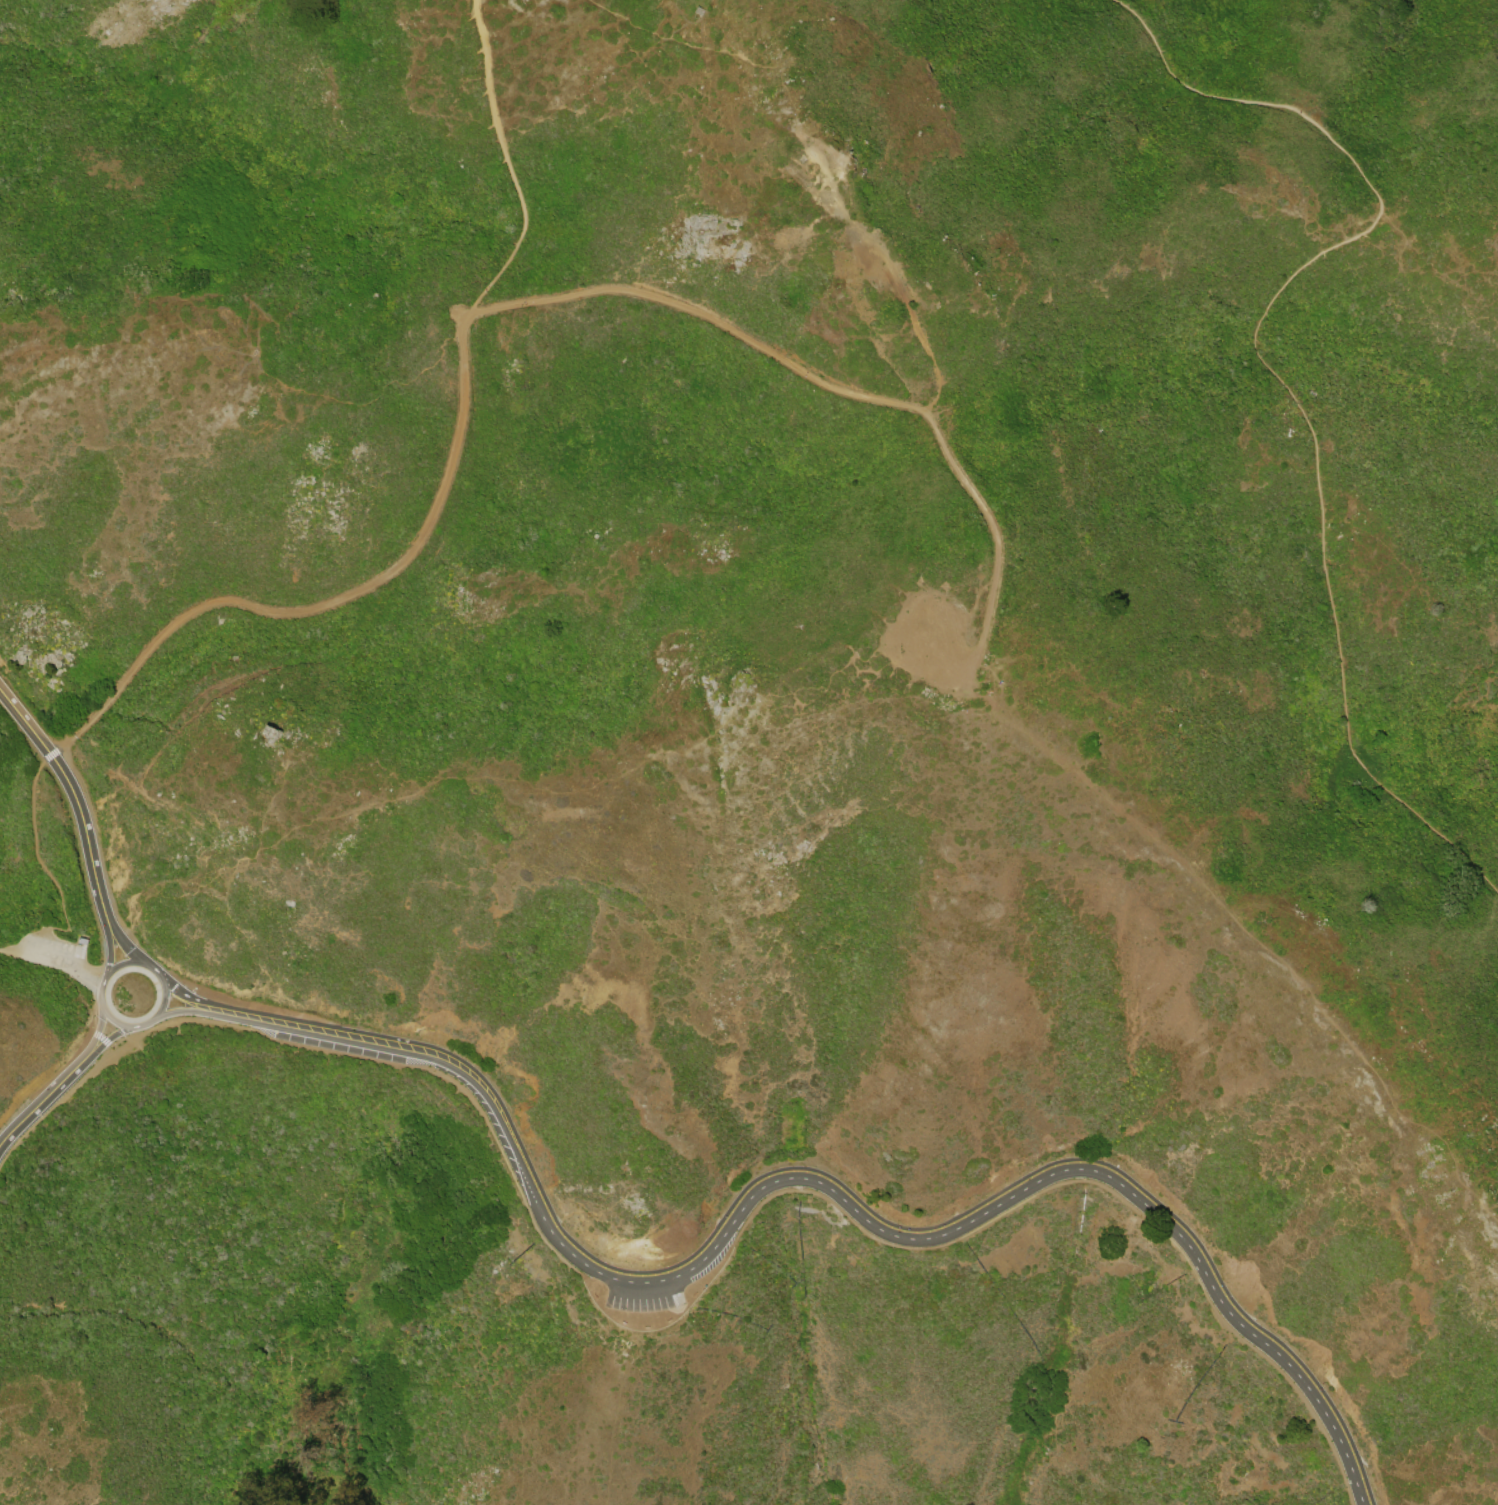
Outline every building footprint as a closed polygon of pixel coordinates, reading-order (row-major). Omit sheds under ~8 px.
[(80,937),(79,943),(88,945),(90,939),(80,937)]
